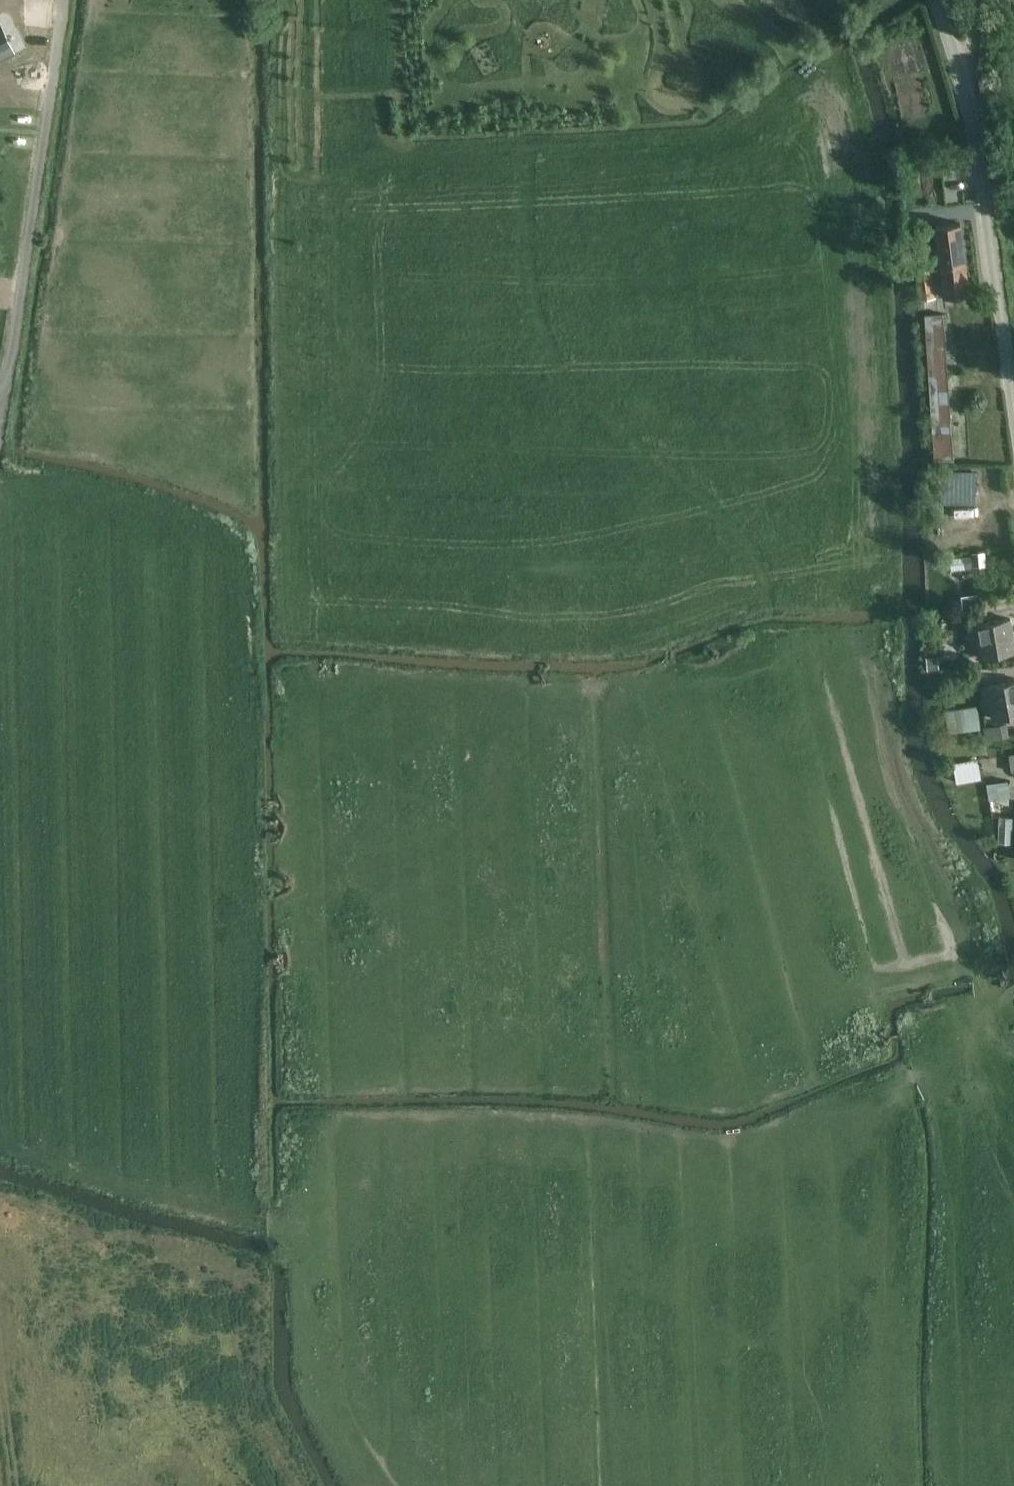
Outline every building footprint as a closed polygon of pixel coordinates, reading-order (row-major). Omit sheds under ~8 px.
[(13,51),(0,25),(0,57),(13,51)] [(935,227),(925,228),(927,244),(937,243),(940,267),(943,295),(944,296),(961,294),(969,293),(965,264),(960,223),(934,226),(935,227)] [(931,269),(915,271),(919,298),(934,296),(931,269)] [(933,460),(953,459),(944,313),(935,313),(924,314),(933,460)] [(984,551),(972,552),(973,566),(985,565),(984,551)] [(977,593),(960,595),(963,614),(980,612),(977,593)] [(1010,618),(970,626),(972,635),(976,634),(981,657),(1013,651),(1013,640),(1010,618)] [(937,656),(926,656),(926,669),(938,669),(937,656)] [(981,687),(983,697),(988,696),(992,718),(1013,714),(1013,681),(981,687)] [(946,732),(979,729),(977,708),(944,710),(946,732)] [(1006,722),(983,726),(985,739),(1008,735),(1006,722)] [(956,782),(980,778),(976,759),(952,763),(956,782)] [(987,800),(1009,797),(1008,782),(985,784),(987,800)]
